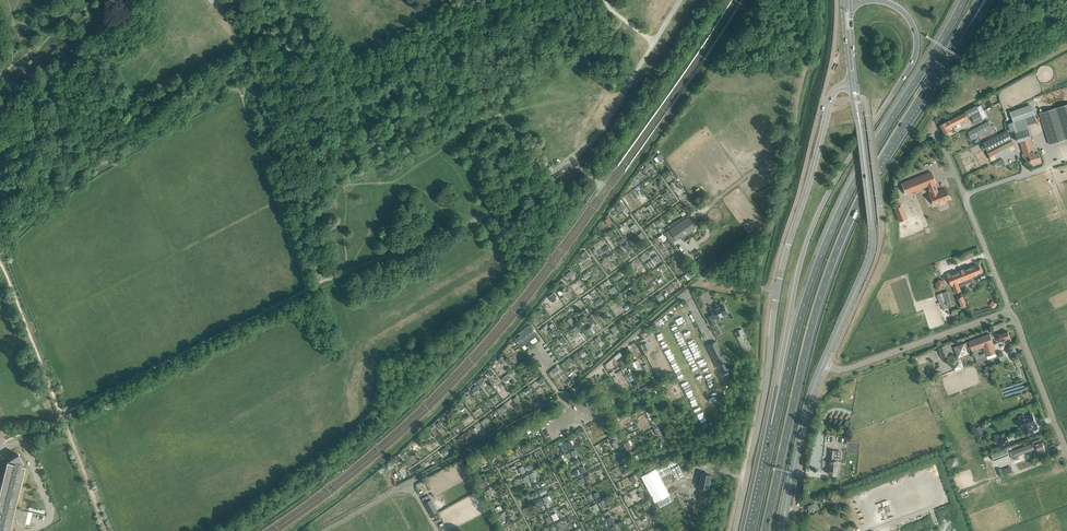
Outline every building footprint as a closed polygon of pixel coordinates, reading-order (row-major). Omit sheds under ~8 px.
[(965,112),(965,113),(946,122),(940,124),(945,134),(951,131),(950,131),(954,129),(952,126),(968,118),(970,116),(975,124),(983,119),(983,118),(987,116),(983,109),(981,105),(980,105),(979,103),(976,105),(977,105),(965,112)] [(1032,163),(1033,162),(1034,165),(1042,162),(1039,153),(1036,154),(1031,137),(1032,137),(1028,124),(1037,121),(1035,115),(1036,115),(1033,104),(1011,111),(1014,121),(1008,123),(1011,131),(1015,130),(1018,141),(1020,141),(1024,154),(1023,154),(1024,159),(1030,157),(1032,163)] [(1039,113),(1050,144),(1066,139),(1066,104),(1039,113)] [(993,124),(990,125),(988,121),(968,132),(971,139),(978,136),(980,139),(983,137),(981,134),(994,127),(993,124)] [(1011,139),(1012,139),(1007,130),(983,142),(992,159),(1016,148),(1011,139)] [(508,173),(510,180),(512,185),(517,183),(513,171),(508,173)] [(935,182),(931,172),(902,183),(906,194),(927,186),(931,194),(930,194),(934,205),(940,202),(939,202),(944,200),(944,201),(949,199),(945,188),(938,191),(934,183),(935,182)] [(894,208),(899,221),(907,218),(902,205),(894,208)] [(608,217),(604,220),(608,225),(612,222),(608,217)] [(688,217),(669,230),(666,232),(673,242),(695,227),(688,217)] [(645,237),(641,232),(637,235),(638,237),(639,237),(641,240),(645,237)] [(608,253),(612,250),(608,244),(604,247),(608,253)] [(653,258),(654,260),(655,260),(657,263),(661,260),(657,255),(653,258)] [(947,274),(952,285),(953,285),(956,292),(961,290),(958,283),(973,277),(973,278),(977,276),(976,274),(982,272),(979,264),(969,267),(969,266),(952,273),(952,272),(947,274)] [(571,270),(566,274),(569,279),(572,277),(571,277),(574,274),(571,270)] [(694,276),(690,270),(685,274),(688,277),(689,276),(690,279),(694,276)] [(936,283),(937,288),(942,288),(945,284),(944,280),(939,279),(936,283)] [(947,290),(937,294),(943,310),(948,308),(946,303),(951,301),(947,290)] [(660,293),(656,296),(659,301),(664,297),(660,293)] [(963,296),(959,297),(958,298),(962,308),(967,306),(963,296)] [(711,315),(706,318),(710,325),(715,322),(713,319),(716,318),(716,319),(727,313),(722,304),(711,309),(714,315),(712,316),(711,315)] [(566,320),(570,325),(575,322),(571,317),(566,320)] [(534,329),(531,324),(528,326),(527,326),(528,326),(518,333),(520,335),(515,339),(521,347),(537,335),(533,330),(534,329)] [(557,327),(552,330),(554,333),(554,332),(557,335),(561,332),(557,327)] [(741,328),(734,332),(744,352),(751,348),(741,328)] [(1010,337),(1008,331),(999,334),(998,333),(996,334),(998,341),(1005,339),(1006,339),(1006,338),(1010,337)] [(990,333),(969,341),(972,351),(983,347),(986,356),(997,352),(993,343),(990,333)] [(730,369),(716,341),(707,346),(721,373),(722,373),(730,369)] [(642,345),(645,351),(650,349),(647,342),(642,345)] [(964,343),(954,347),(958,357),(968,353),(964,343)] [(946,344),(938,347),(942,358),(950,354),(946,344)] [(639,357),(634,348),(631,350),(635,359),(639,357)] [(977,360),(986,357),(985,353),(979,355),(977,350),(973,352),(977,360)] [(502,362),(505,360),(503,356),(502,357),(502,356),(499,359),(499,358),(497,360),(500,365),(502,363),(502,362)] [(963,367),(960,358),(952,361),(955,370),(963,367)] [(620,367),(622,370),(628,366),(624,359),(619,361),(622,366),(620,367)] [(637,372),(643,369),(641,367),(638,360),(634,361),(632,362),(631,360),(626,363),(628,365),(628,366),(630,369),(631,372),(632,373),(637,371),(637,372)] [(646,364),(641,367),(643,369),(645,374),(650,372),(646,364)] [(555,375),(561,372),(557,366),(551,370),(555,375)] [(482,383),(485,381),(482,376),(477,380),(478,381),(477,382),(480,386),(483,384),(482,383)] [(1016,383),(1018,391),(1026,389),(1024,381),(1016,383)] [(640,389),(643,394),(650,390),(647,385),(640,389)] [(580,402),(592,395),(595,393),(590,386),(576,395),(580,402)] [(603,404),(608,402),(605,397),(617,390),(616,387),(598,396),(603,404)] [(502,406),(496,410),(500,415),(502,413),(502,412),(505,410),(502,406)] [(646,412),(648,417),(653,427),(658,425),(653,415),(652,415),(650,410),(646,412)] [(1032,414),(1025,417),(1024,415),(1019,416),(1020,419),(1019,419),(1022,428),(1024,428),(1026,435),(1034,432),(1031,425),(1036,423),(1032,414)] [(484,426),(489,422),(486,418),(481,422),(484,426)] [(662,434),(658,426),(654,428),(658,436),(662,434)] [(619,432),(621,437),(623,442),(628,439),(624,430),(619,432)] [(422,435),(426,441),(428,439),(428,438),(431,436),(428,432),(422,435)] [(1000,449),(994,435),(978,442),(968,446),(973,460),(1000,449)] [(1001,447),(1010,443),(1007,436),(998,439),(1001,447)] [(1035,442),(1010,452),(1012,458),(1014,457),(1015,460),(1020,458),(1018,455),(1037,448),(1038,450),(1045,448),(1042,441),(1036,444),(1035,442)] [(411,446),(414,451),(416,450),(416,449),(419,447),(417,443),(416,443),(413,445),(411,446)] [(568,449),(564,443),(559,446),(562,452),(568,449)] [(991,454),(994,460),(1009,454),(1006,448),(991,454)] [(616,452),(619,458),(624,456),(622,451),(621,451),(620,450),(616,452)] [(836,475),(837,461),(840,461),(841,451),(830,450),(828,469),(829,469),(829,474),(836,475)] [(571,457),(569,452),(566,454),(566,453),(561,456),(564,461),(567,459),(571,457)] [(10,524),(24,527),(28,511),(14,508),(24,466),(21,465),(22,463),(24,463),(18,454),(9,459),(15,461),(14,463),(7,461),(0,491),(0,530),(8,530),(10,524)] [(953,466),(960,463),(957,455),(949,459),(953,466)] [(676,459),(657,469),(658,472),(678,462),(676,459)] [(392,460),(387,464),(388,465),(386,465),(387,466),(388,470),(395,468),(392,460)] [(587,471),(584,465),(579,467),(582,473),(587,471)] [(682,478),(685,477),(679,465),(676,466),(682,478)] [(679,479),(673,467),(659,475),(661,478),(672,472),(677,480),(679,479)] [(1012,471),(1011,468),(1002,471),(1001,470),(1001,468),(997,470),(1000,476),(1012,471)] [(706,489),(706,487),(708,488),(710,474),(702,473),(699,486),(701,486),(701,488),(706,489)] [(638,480),(635,474),(629,477),(630,478),(629,478),(632,483),(638,480)] [(541,496),(547,492),(544,488),(538,491),(541,496)] [(669,495),(657,502),(660,507),(672,501),(669,495)] [(813,501),(813,503),(807,505),(809,511),(812,510),(812,511),(813,510),(816,509),(814,504),(818,503),(820,502),(819,498),(813,501)] [(434,508),(435,507),(431,499),(425,503),(431,514),(436,511),(434,508)]
